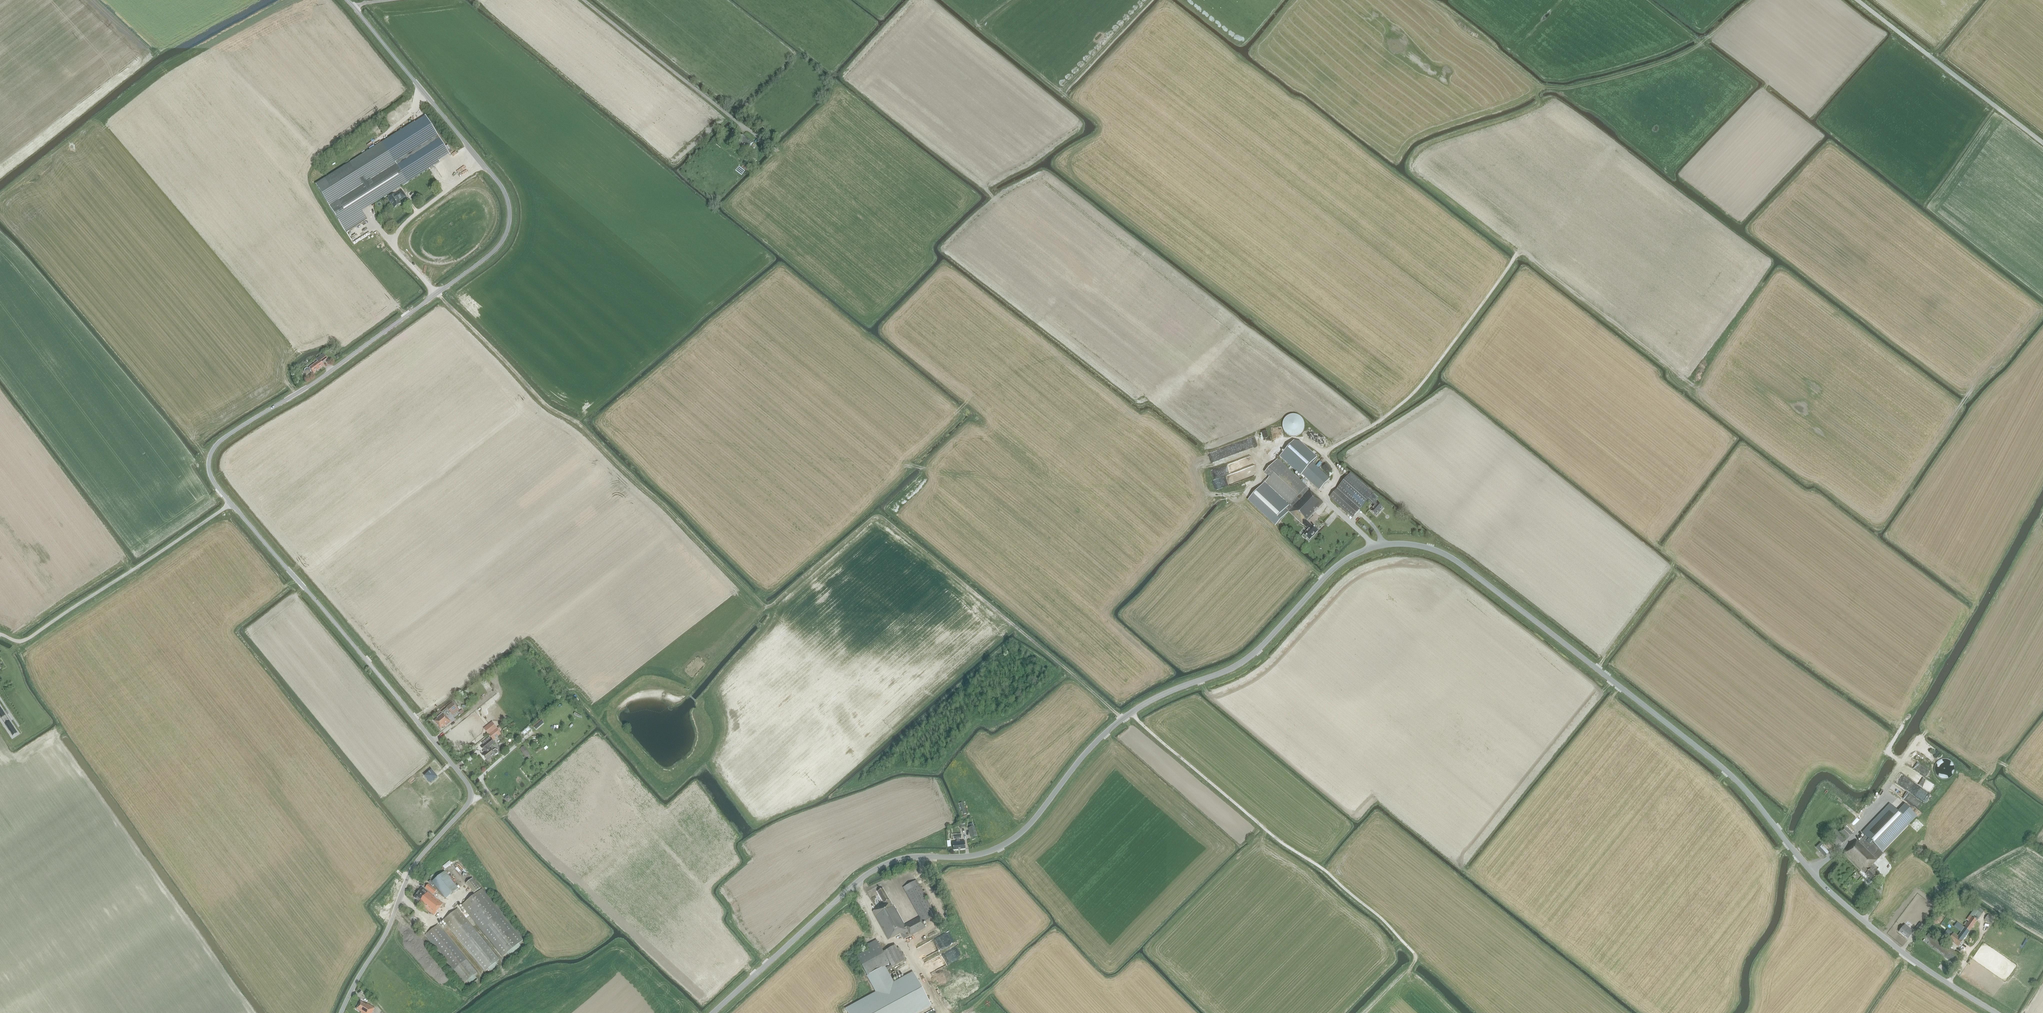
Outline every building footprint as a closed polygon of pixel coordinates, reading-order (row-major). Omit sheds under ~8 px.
[(362,211),(397,189),(440,162),(439,161),(449,154),(425,116),(383,143),(316,185),(345,230),(366,217),(362,211)] [(739,135),(739,134),(734,130),(730,135),(736,139),(739,141),(738,141),(748,149),(753,143),(743,135),(742,137),(739,135)] [(401,204),(399,201),(406,197),(402,190),(396,194),(388,199),(390,203),(391,202),(394,208),(401,204)] [(321,362),(325,359),(327,358),(323,354),(316,359),(318,361),(308,368),(306,368),(304,369),(304,371),(306,374),(308,374),(310,373),(310,371),(311,370),(313,373),(323,366),(321,362)] [(1283,422),(1283,424),(1282,426),(1283,428),(1284,430),(1285,432),(1286,434),(1287,435),(1289,435),(1291,436),(1292,436),(1295,436),(1297,436),(1298,435),(1300,434),(1302,433),(1303,432),(1304,430),(1304,428),(1304,426),(1304,424),(1304,422),(1303,420),(1301,418),(1300,416),(1298,416),(1296,415),(1294,415),(1292,415),(1290,415),(1288,416),(1286,417),(1285,419),(1284,420),(1283,422)] [(1210,452),(1213,461),(1228,456),(1225,447),(1210,452)] [(1249,462),(1253,461),(1252,455),(1241,458),(1242,462),(1245,461),(1245,464),(1249,463),(1249,462)] [(1264,473),(1269,478),(1250,499),(1277,524),(1289,511),(1290,513),(1303,525),(1324,503),(1309,490),(1306,487),(1307,487),(1277,459),(1264,473)] [(1235,461),(1211,469),(1214,479),(1217,489),(1224,486),(1221,476),(1231,473),(1232,477),(1233,480),(1249,475),(1247,467),(1238,470),(1235,461)] [(1319,490),(1330,479),(1312,463),(1302,474),(1319,490)] [(1378,499),(1373,494),(1350,474),(1330,498),(1352,518),(1368,500),(1375,506),(1371,511),(1376,516),(1383,508),(1375,501),(1378,499)] [(1312,525),(1304,534),(1304,535),(1302,537),(1306,540),(1307,538),(1309,540),(1318,531),(1312,525)] [(452,714),(457,709),(453,703),(447,708),(452,714)] [(445,716),(443,712),(436,717),(437,718),(434,721),(440,729),(445,725),(445,726),(451,722),(446,715),(445,716)] [(543,723),(540,719),(532,726),(535,730),(543,723)] [(496,729),(497,728),(492,721),(483,728),(488,735),(496,729)] [(13,736),(13,735),(12,734),(16,731),(17,733),(10,722),(6,725),(5,725),(13,736)] [(501,730),(499,727),(497,728),(496,729),(488,735),(493,740),(501,734),(499,732),(501,730)] [(494,743),(491,738),(490,737),(486,740),(488,742),(481,747),(484,751),(485,751),(486,752),(483,755),(487,761),(495,754),(496,755),(498,753),(498,750),(495,749),(495,750),(492,745),(494,743)] [(530,754),(524,746),(521,747),(520,749),(522,753),(526,757),(530,754)] [(431,771),(425,776),(430,783),(437,777),(431,771)] [(1917,793),(1916,796),(1924,800),(1928,792),(1922,790),(1920,794),(1917,793)] [(1881,851),(1900,832),(1916,815),(1910,810),(1905,804),(1898,812),(1891,805),(1882,815),(1863,834),(1865,836),(1859,843),(1857,841),(1844,855),(1860,871),(1861,870),(1864,873),(1871,866),(1877,860),(1873,856),(1879,849),(1881,851)] [(977,836),(974,826),(967,828),(971,838),(977,836)] [(1853,834),(1852,833),(1844,826),(1839,832),(1847,839),(1853,834)] [(1838,848),(1846,840),(1835,830),(1827,837),(1838,848)] [(961,835),(960,835),(960,833),(951,834),(951,838),(953,838),(954,839),(956,839),(956,841),(953,842),(953,850),(965,849),(964,841),(959,841),(959,839),(961,838),(961,835)] [(1832,851),(1836,847),(1829,841),(1826,845),(1832,851)] [(1820,843),(1816,847),(1825,857),(1829,853),(1820,843)] [(1871,866),(1864,873),(1872,881),(1877,875),(1873,872),(1876,870),(1871,866)] [(444,872),(432,881),(446,899),(458,889),(444,872)] [(480,888),(472,878),(465,883),(474,893),(480,888)] [(923,923),(935,916),(916,880),(903,887),(920,917),(905,925),(894,906),(893,907),(889,900),(883,889),(878,891),(884,903),(885,904),(877,909),(873,912),(889,940),(901,933),(904,939),(925,928),(923,923)] [(434,897),(437,893),(427,881),(414,897),(420,902),(419,903),(428,910),(436,899),(434,897)] [(462,905),(503,956),(507,953),(510,957),(522,947),(519,943),(523,940),(482,889),(462,905)] [(1924,907),(1916,900),(1913,903),(1922,909),(1924,907)] [(458,908),(442,921),(443,922),(444,921),(485,971),(499,959),(458,908)] [(1969,932),(1982,915),(1975,909),(1967,920),(1969,922),(1964,928),(1969,932)] [(1906,918),(1910,914),(1906,910),(1902,915),(1906,918)] [(1994,920),(1987,915),(1984,920),(1991,924),(1994,920)] [(1925,916),(1921,923),(1925,926),(1929,919),(1925,916)] [(1903,935),(1912,924),(1910,922),(1907,926),(1905,925),(1903,927),(1902,927),(1899,932),(1903,935)] [(1912,924),(1903,935),(1908,939),(1912,934),(1911,934),(1913,932),(1912,931),(1914,928),(1913,927),(1915,925),(1912,924)] [(1919,933),(1924,927),(1920,924),(1915,930),(1919,933)] [(477,973),(466,960),(438,925),(426,935),(464,983),(477,973)] [(1963,940),(1969,932),(1964,928),(1958,937),(1954,933),(1949,940),(1958,947),(1963,940)] [(1947,939),(1952,932),(1948,929),(1943,936),(1947,939)] [(1956,965),(1962,957),(1929,933),(1923,941),(1956,965)] [(889,964),(876,940),(867,945),(870,949),(857,956),(867,975),(866,975),(875,992),(845,1008),(847,1012),(917,1012),(931,1006),(912,972),(893,982),(885,966),(889,964)] [(892,967),(905,959),(899,948),(897,949),(895,945),(884,952),(892,967)] [(366,1005),(361,1001),(356,1009),(361,1012),(372,1012),(375,1008),(367,1004),(366,1005)]
